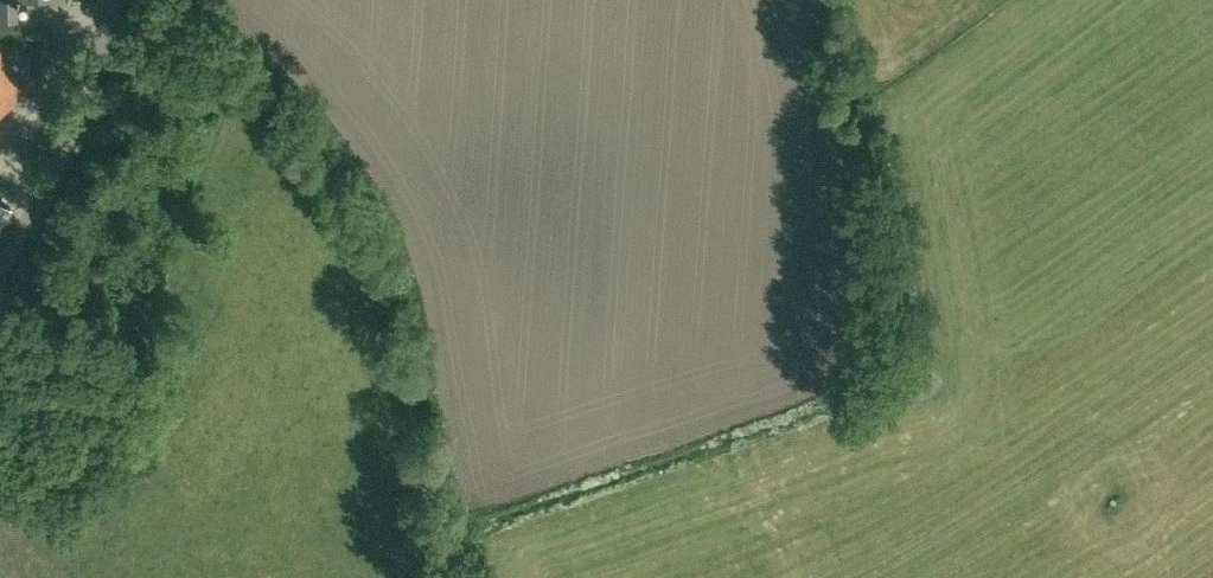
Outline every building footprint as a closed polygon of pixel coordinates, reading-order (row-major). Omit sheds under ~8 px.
[(18,0),(0,0),(0,20),(19,19),(18,0)] [(25,92),(0,52),(0,107),(25,92)] [(11,206),(0,200),(0,225),(11,206)]
